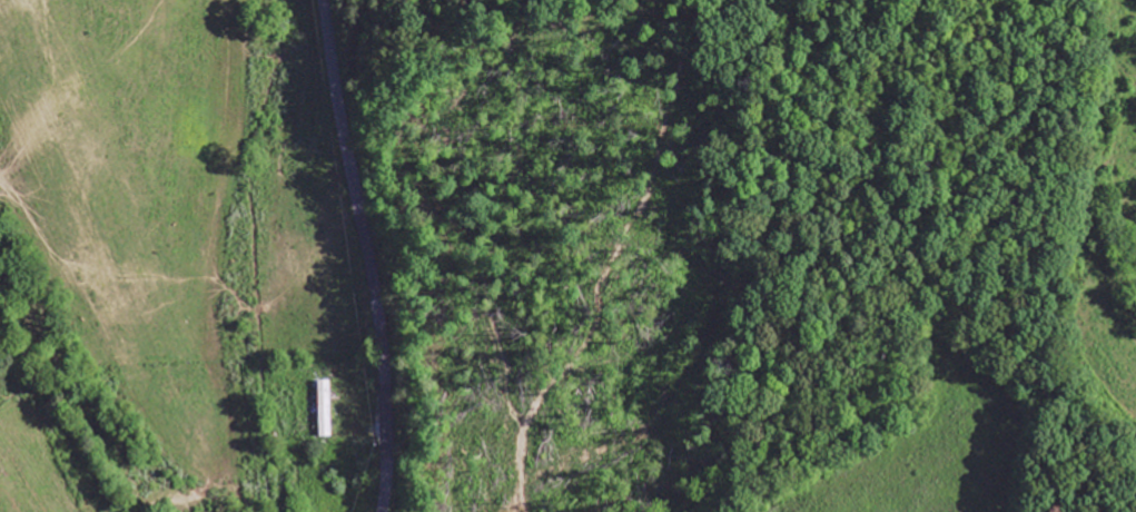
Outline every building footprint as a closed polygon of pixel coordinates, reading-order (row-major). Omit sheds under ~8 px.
[(319,382),(320,438),(331,438),(330,381),(319,382)]
